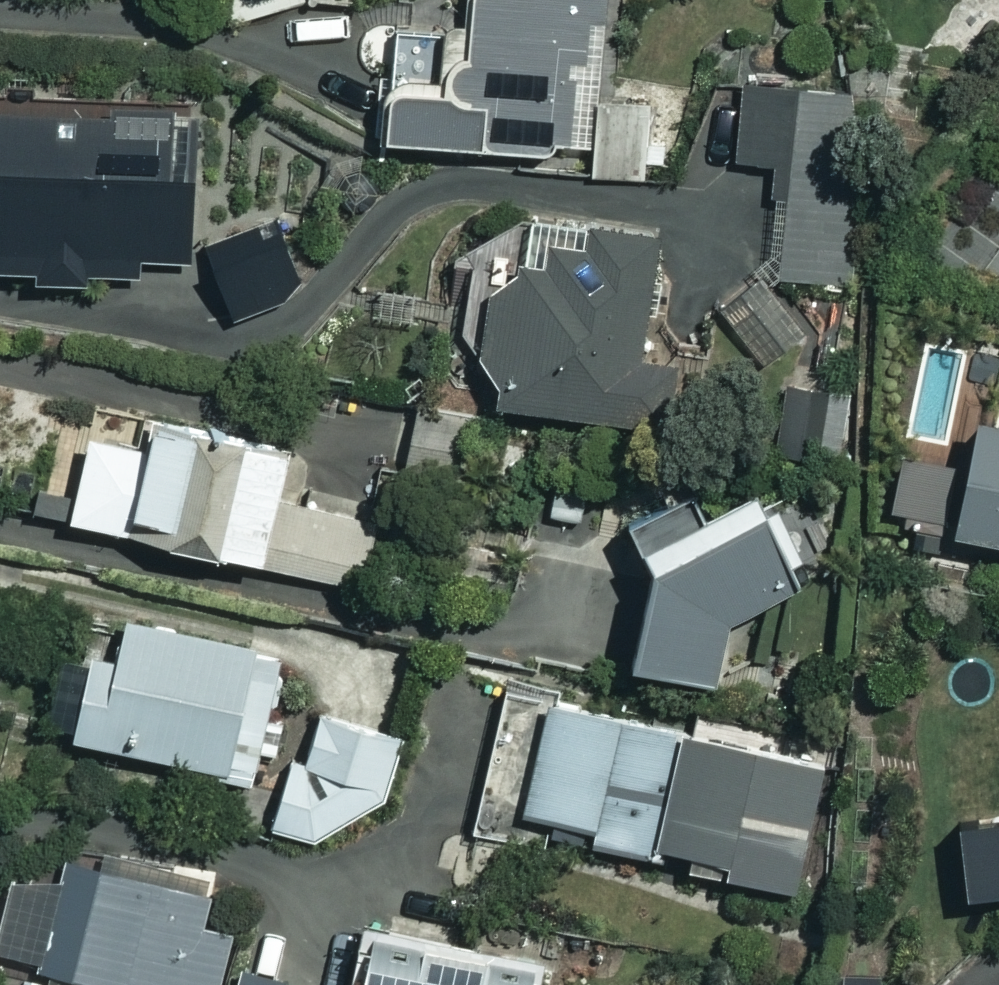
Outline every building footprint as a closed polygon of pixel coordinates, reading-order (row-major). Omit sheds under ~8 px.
[(468,20),(395,14),(384,135),(593,154),(591,173),(676,181),(684,91),(602,84),(610,0),(470,0),(468,20)] [(846,86),(739,80),(734,158),(775,161),(773,190),(840,194),(846,86)] [(23,282),(79,283),(79,271),(131,271),(131,252),(186,253),(187,164),(169,164),(170,103),(0,100),(0,269),(23,270),(23,282)] [(286,223),(203,252),(216,288),(228,323),(311,295),(286,223)] [(632,407),(648,243),(588,230),(587,235),(553,232),(521,242),(495,264),(474,260),(462,337),(476,339),(473,358),(479,370),(493,378),(491,394),(632,407)] [(804,332),(760,275),(719,306),(763,363),(804,332)] [(482,414),(415,405),(407,464),(474,473),(482,414)] [(289,436),(150,410),(144,440),(88,430),(71,515),(262,551),(260,561),(361,580),(373,516),(277,498),(289,436)] [(973,411),(951,523),(998,533),(998,416),(973,411)] [(801,559),(768,483),(633,540),(625,637),(700,655),(716,595),(801,559)] [(90,642),(68,727),(215,765),(212,777),(259,788),(293,655),(126,613),(117,648),(90,642)] [(300,756),(290,753),(271,821),(318,835),(378,800),(398,733),(383,728),(389,707),(320,687),(300,756)] [(824,757),(548,698),(525,808),(552,814),(549,828),(650,850),(653,838),(694,847),(691,862),(796,885),(824,757)] [(956,812),(965,885),(998,880),(998,806),(956,812)] [(58,877),(11,867),(0,918),(0,956),(117,981),(116,984),(219,984),(232,930),(201,923),(209,883),(64,851),(58,877)] [(365,910),(347,974),(359,978),(357,984),(543,984),(550,960),(365,910)] [(242,965),(237,984),(308,984),(242,965)]
